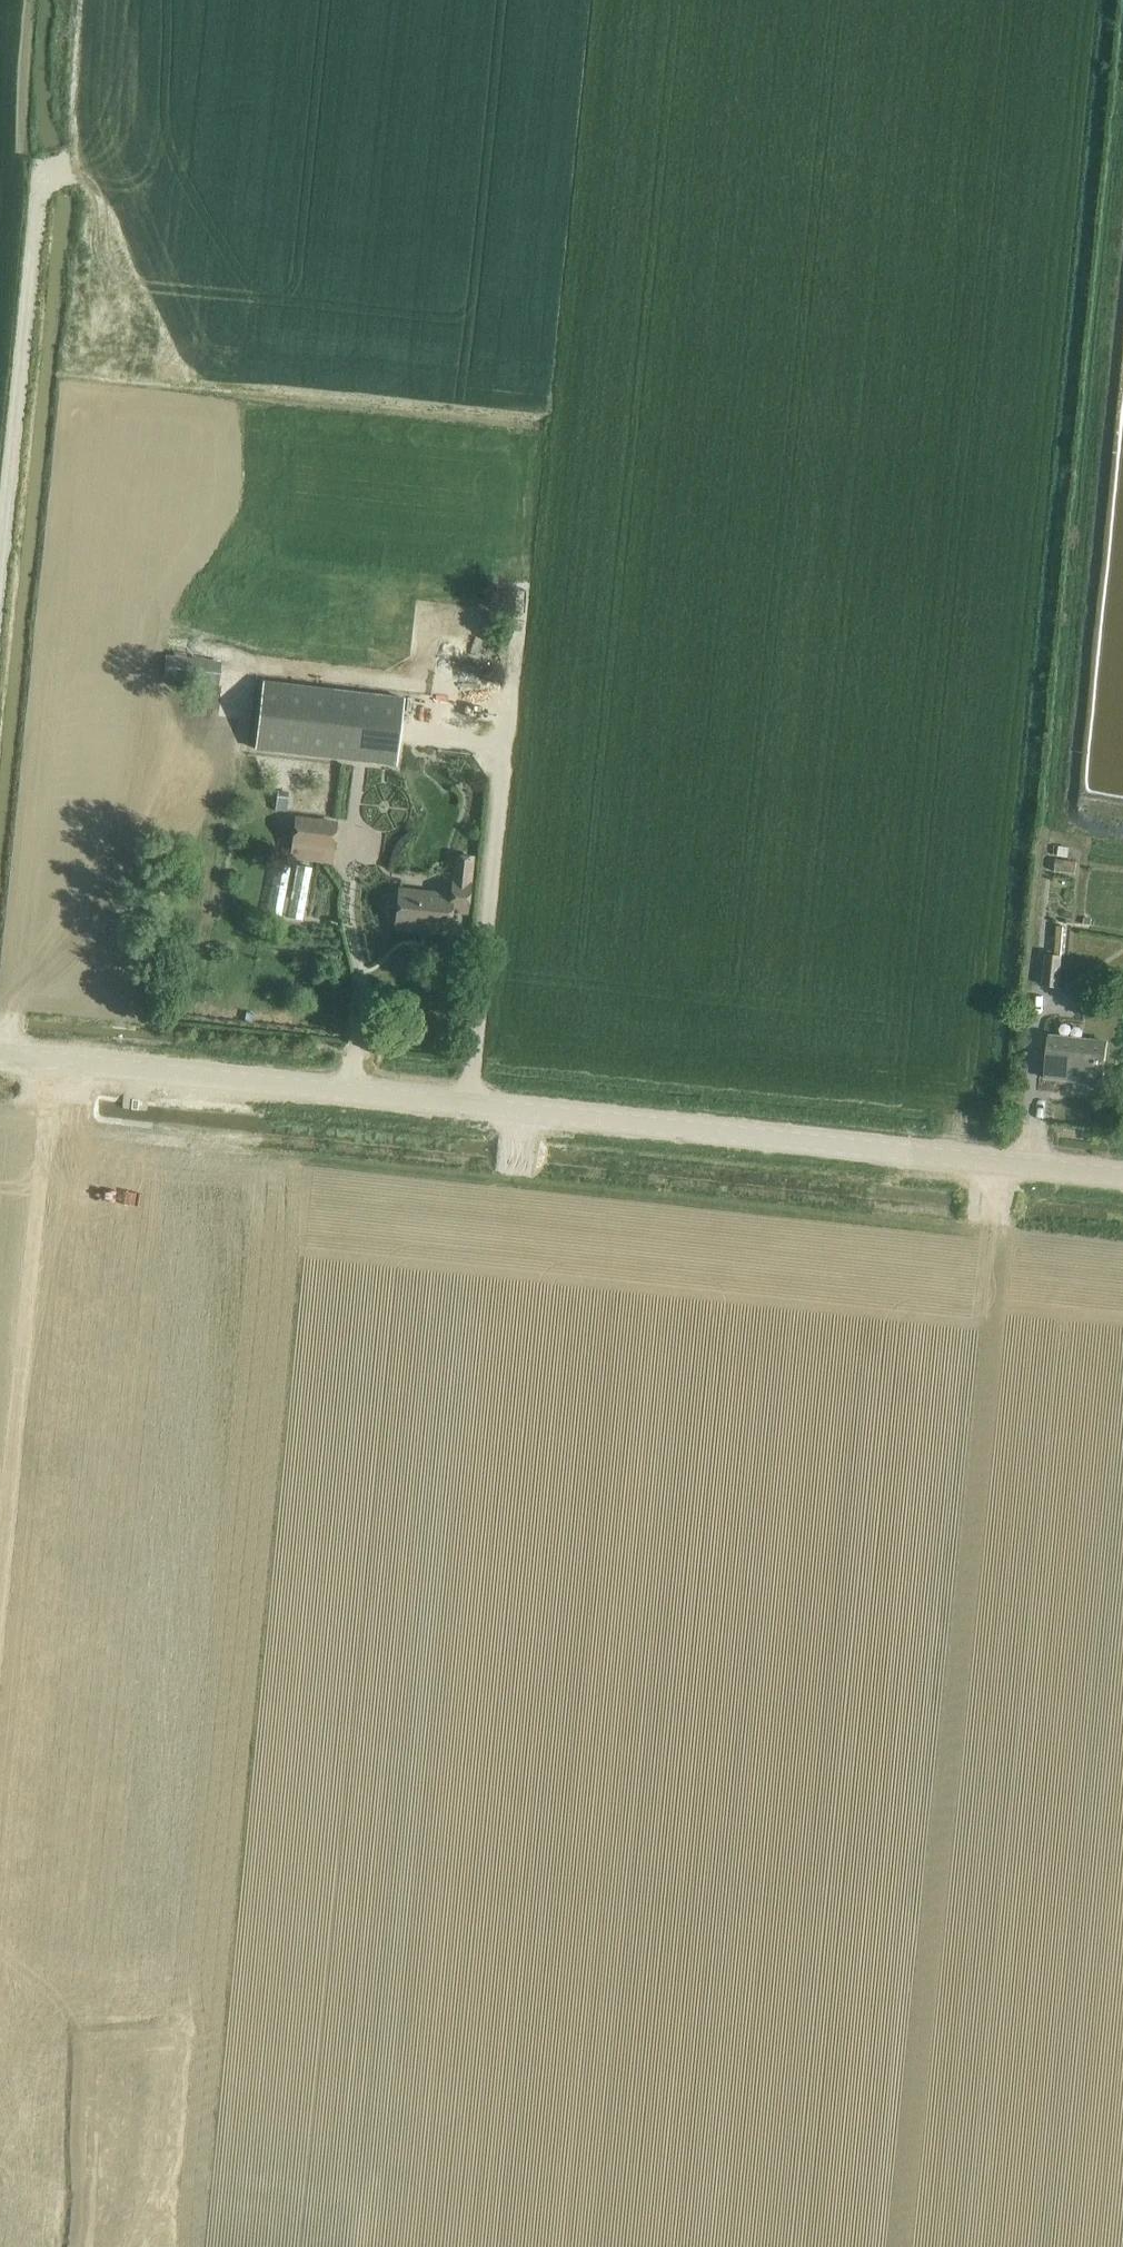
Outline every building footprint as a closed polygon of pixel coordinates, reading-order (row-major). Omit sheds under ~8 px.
[(485,659),(482,675),(498,677),(500,662),(485,659)] [(263,681),(255,748),(397,765),(405,698),(263,681)] [(278,790),(277,800),(289,800),(289,790),(278,790)] [(297,818),(293,844),(333,849),(336,823),(297,818)] [(474,857),(456,855),(453,882),(452,895),(400,889),(396,925),(449,931),(451,910),(467,912),(471,884),(473,861),(474,857)] [(1056,860),(1055,873),(1075,874),(1076,862),(1056,860)] [(1045,954),(1043,987),(1060,989),(1062,956),(1064,927),(1056,926),(1054,955),(1045,954)] [(1099,1080),(1103,1041),(1058,1036),(1057,1044),(1046,1043),(1043,1078),(1064,1080),(1064,1076),(1099,1080)]
